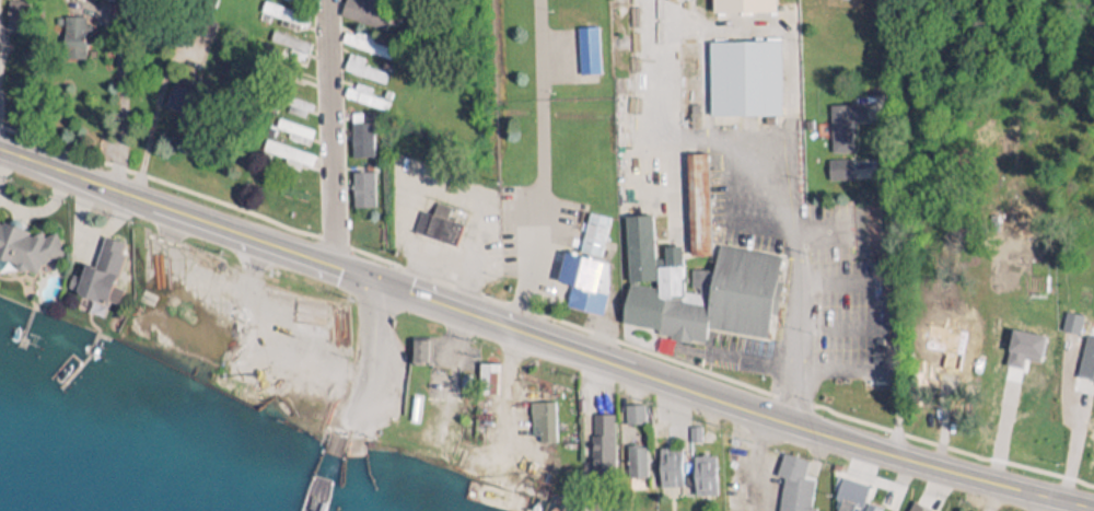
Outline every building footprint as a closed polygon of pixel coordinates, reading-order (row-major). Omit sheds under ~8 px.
[(304,18),(307,7),(283,0),(271,0),(269,7),(304,18)] [(385,3),(377,0),(341,0),(339,4),(378,19),(385,3)] [(709,108),(774,107),(773,54),(751,54),(751,34),(708,35),(709,108)] [(385,101),(387,91),(343,81),(341,91),(385,101)] [(305,110),(310,97),(290,89),(285,103),(305,110)] [(307,136),(311,123),(277,110),(272,123),(307,136)] [(350,149),(370,149),(370,114),(350,114),(350,149)] [(260,142),(309,159),(313,148),(264,131),(260,142)] [(684,146),(684,191),(670,191),(671,233),(688,233),(688,248),(707,248),(706,146),(684,146)] [(372,165),(353,165),(352,197),(371,198),(372,165)] [(413,221),(450,238),(459,217),(447,211),(451,201),(435,193),(428,207),(421,204),(413,221)] [(678,260),(653,260),(653,241),(644,241),(644,210),(631,210),(631,229),(634,229),(634,250),(625,250),(625,275),(655,275),(655,291),(678,291),(678,260)] [(59,243),(53,224),(44,228),(41,226),(28,226),(0,215),(0,261),(8,259),(20,264),(36,263),(39,255),(59,249),(59,243)] [(81,258),(73,289),(107,297),(123,235),(101,229),(93,261),(81,258)] [(777,248),(717,238),(709,281),(716,283),(711,308),(729,311),(727,323),(762,330),(777,248)] [(599,308),(610,256),(561,245),(552,288),(563,291),(561,300),(599,308)] [(497,386),(497,356),(477,356),(477,386),(497,386)] [(553,394),(528,394),(528,421),(535,421),(535,433),(553,433),(553,394)] [(592,406),(593,461),(614,460),(613,406),(592,406)] [(650,430),(664,430),(664,413),(650,414),(650,430)] [(626,438),(626,471),(643,471),(643,438),(626,438)] [(678,478),(678,440),(659,440),(659,478),(678,478)] [(911,493),(902,510),(930,510),(933,504),(911,493)]
